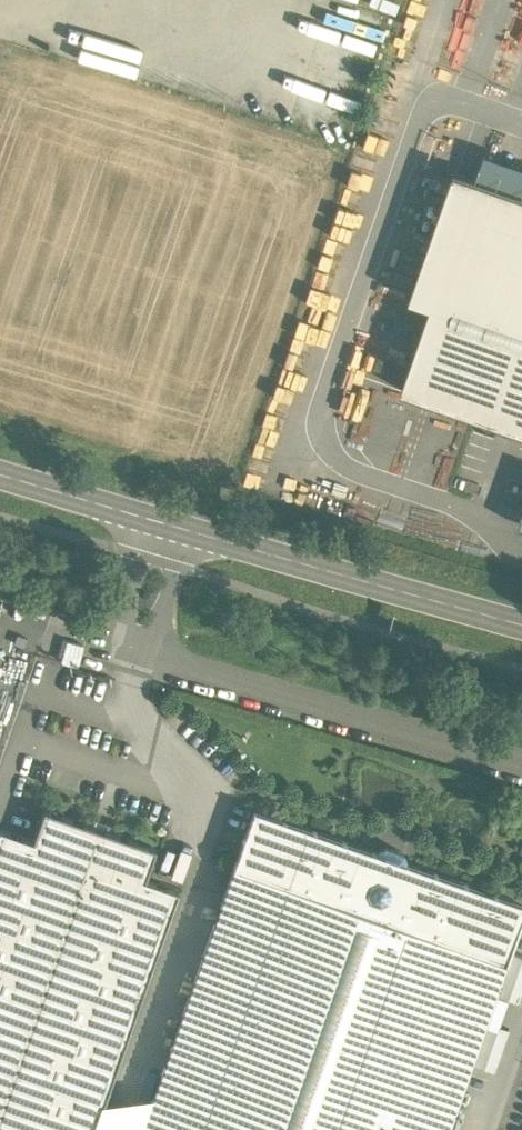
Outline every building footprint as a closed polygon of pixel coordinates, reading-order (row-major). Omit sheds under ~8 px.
[(412,298),(432,305),(402,395),(521,435),(521,194),(521,195),(454,173),(412,298)] [(59,632),(54,657),(82,663),(92,618),(0,599),(0,627),(23,631),(24,625),(59,632)] [(0,829),(0,1129),(93,1129),(177,891),(144,880),(156,848),(43,808),(32,840),(0,829)] [(253,809),(233,868),(505,964),(521,916),(521,904),(253,809)] [(233,868),(141,1129),(447,1129),(505,964),(233,868)]
